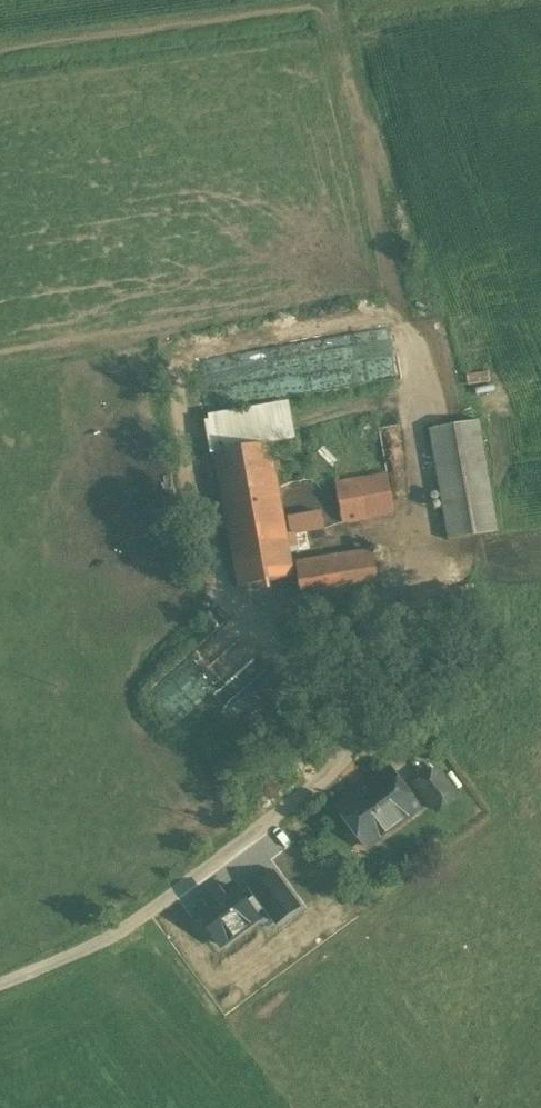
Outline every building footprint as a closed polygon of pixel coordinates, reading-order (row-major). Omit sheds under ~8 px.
[(288,401),(207,416),(238,588),(294,578),(289,554),(286,535),(269,444),(295,439),(288,401)] [(479,420),(451,425),(429,429),(449,540),(498,532),(479,420)] [(387,475),(335,484),(341,522),(393,513),(387,475)] [(321,510),(287,516),(290,534),(295,534),(324,528),(321,510)] [(290,534),(286,535),(289,554),(299,552),(295,534),(290,534)] [(372,551),(297,563),(304,605),(380,591),(372,551)] [(418,809),(388,769),(337,807),(366,847),(418,809)] [(436,770),(416,785),(436,811),(456,796),(436,770)]
